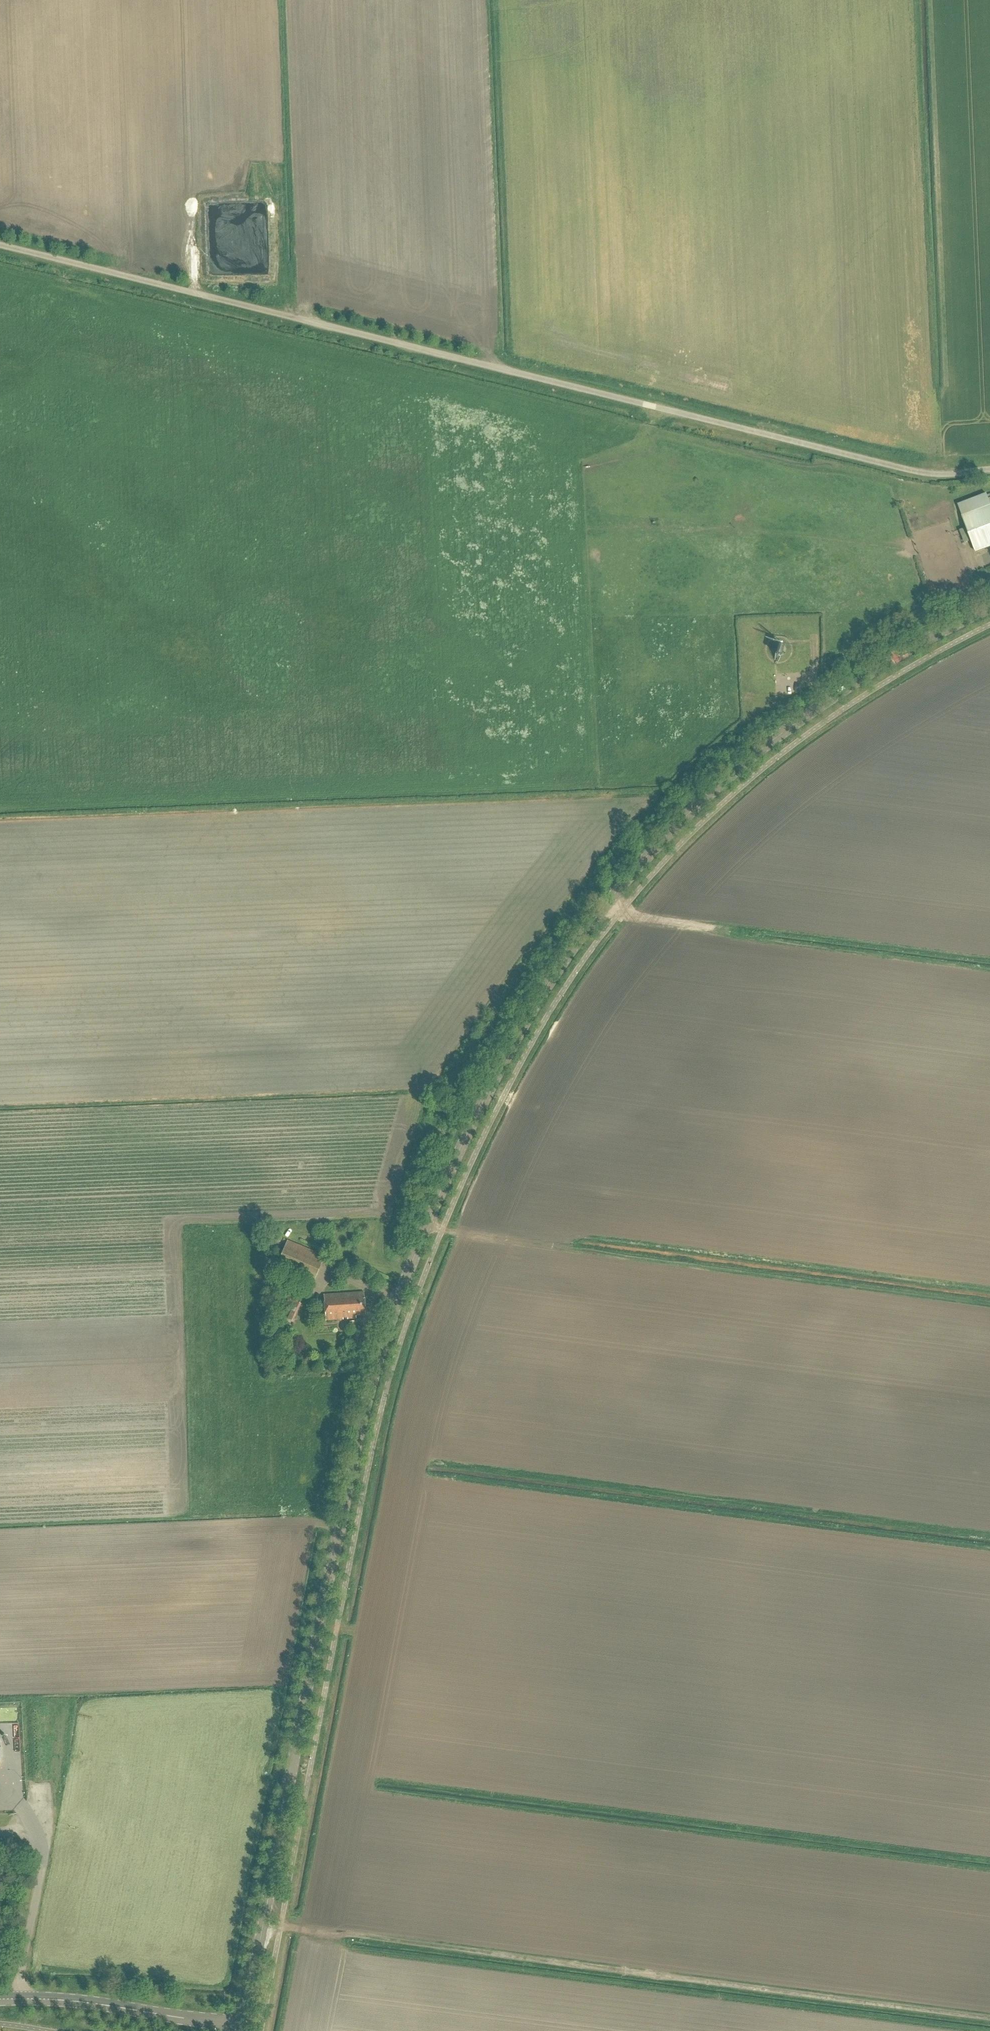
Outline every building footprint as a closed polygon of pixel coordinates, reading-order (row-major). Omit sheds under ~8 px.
[(258,252),(257,212),(221,213),(221,239),(239,239),(239,255),(236,255),(236,265),(252,265),(251,252),(258,252)] [(975,551),(989,546),(989,506),(962,516),(975,551)] [(776,646),(768,654),(773,659),(781,651),(776,646)] [(288,1240),(275,1269),(312,1285),(325,1256),(288,1240)] [(363,1290),(324,1294),(326,1319),(357,1317),(357,1314),(365,1314),(363,1290)] [(294,1323),(301,1306),(295,1304),(288,1321),(294,1323)]
